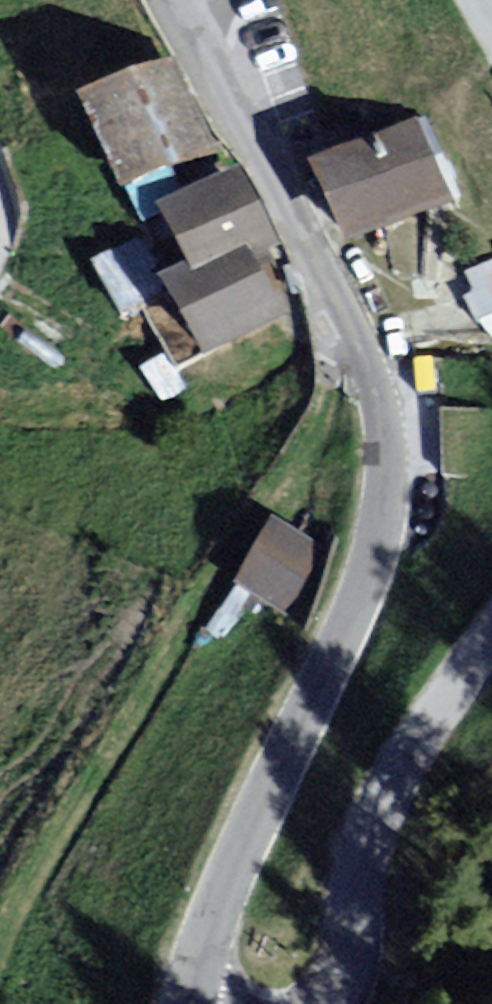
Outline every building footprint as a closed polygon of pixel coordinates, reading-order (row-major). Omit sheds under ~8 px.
[(169,68),(74,109),(116,205),(211,165),(169,68)] [(425,127),(312,171),(345,255),(458,211),(425,127)] [(238,177),(160,215),(189,273),(194,284),(252,256),(272,246),(238,177)] [(461,259),(490,335),(491,334),(491,247),(461,259)] [(189,273),(161,287),(200,367),(286,326),(252,256),(194,284),(189,273)] [(268,528),(230,590),(278,617),(312,554),(268,528)]
